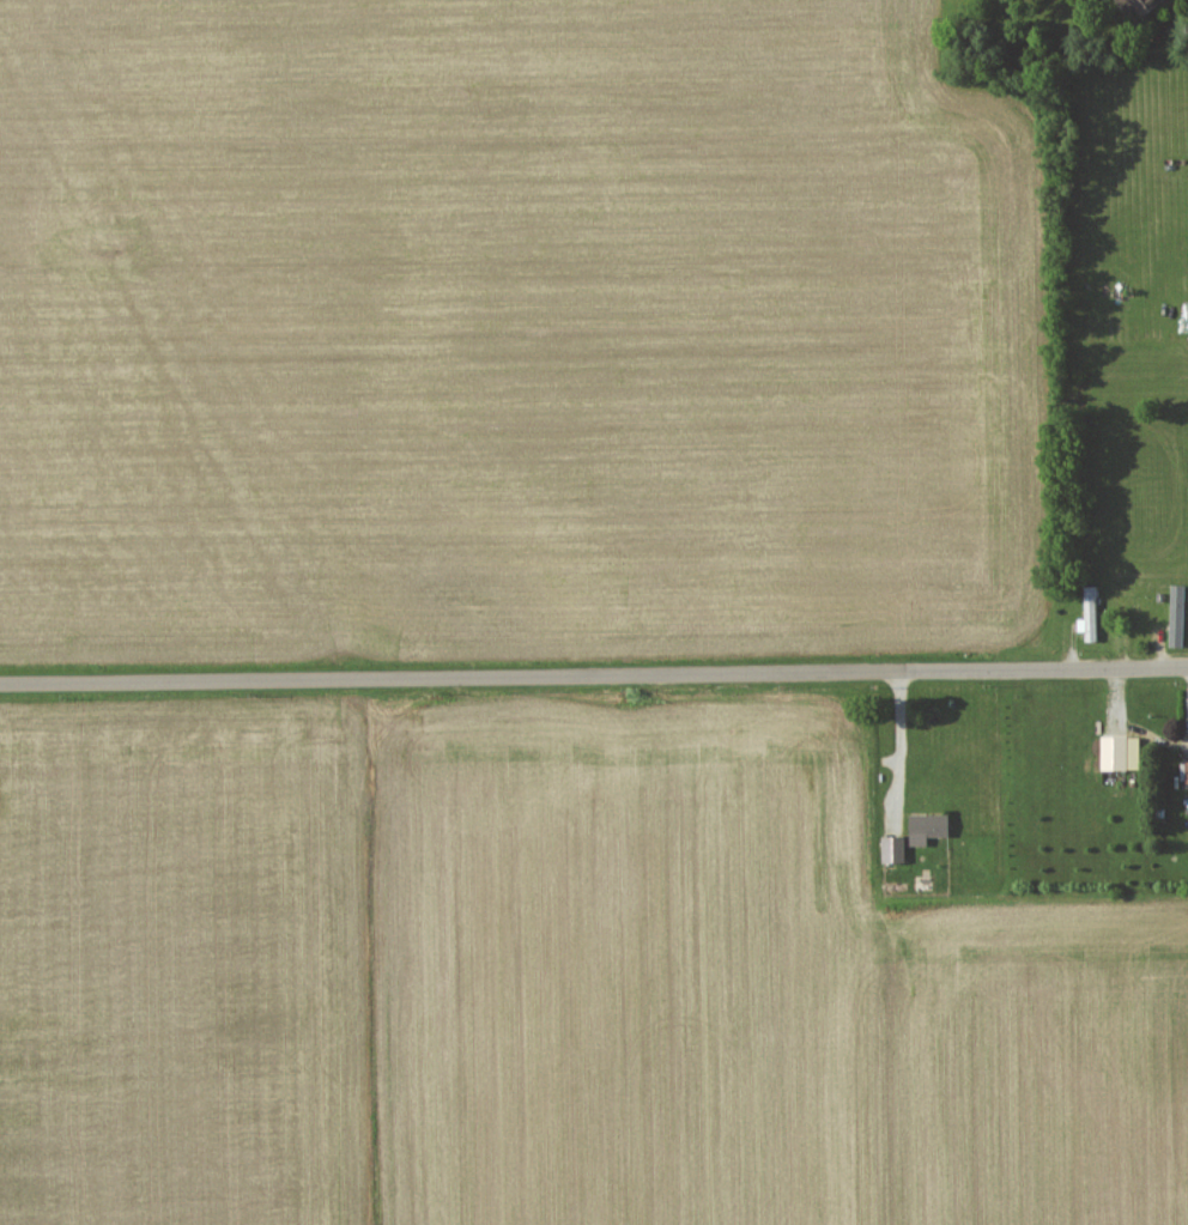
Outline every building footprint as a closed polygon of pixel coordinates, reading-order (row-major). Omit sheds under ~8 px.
[(1183,584),(1170,584),(1168,646),(1181,646),(1183,584)] [(1084,641),(1097,640),(1096,586),(1083,587),(1084,641)] [(1100,768),(1137,769),(1138,736),(1100,735),(1100,768)] [(1180,782),(1187,782),(1187,761),(1180,761),(1180,782)] [(948,814),(909,814),(908,845),(927,845),(927,835),(947,835),(948,814)] [(881,862),(904,862),(904,836),(881,836),(881,862)]
